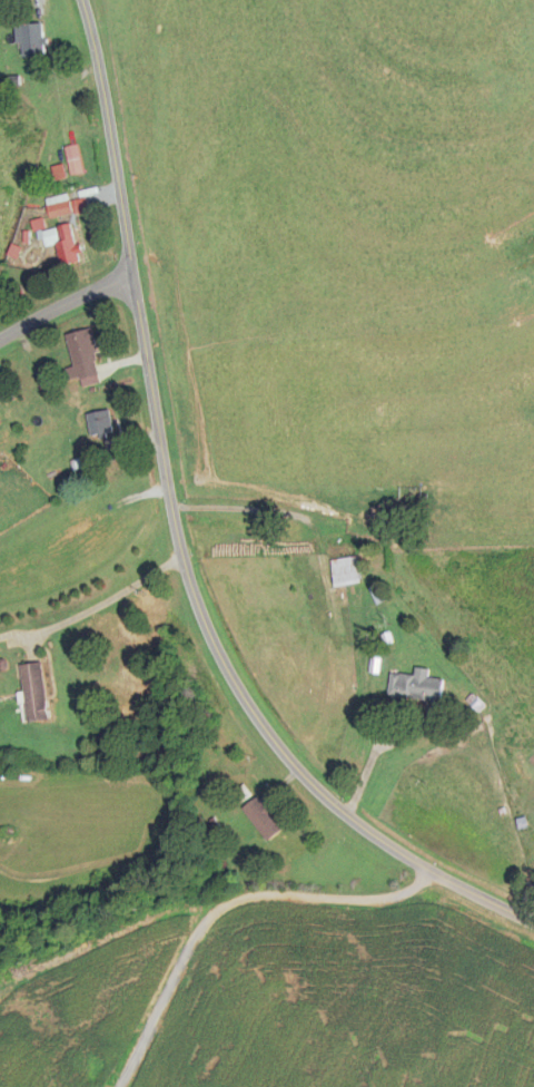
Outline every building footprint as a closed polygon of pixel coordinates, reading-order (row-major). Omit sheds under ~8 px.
[(17,26),(20,57),(46,55),(43,23),(17,26)] [(66,147),(71,175),(83,173),(78,145),(66,147)] [(69,201),(68,197),(48,198),(49,216),(88,213),(88,200),(69,201)] [(82,262),(70,225),(43,233),(47,246),(56,243),(64,267),(82,262)] [(92,330),(67,335),(74,367),(67,369),(70,381),(102,374),(92,330)] [(116,436),(109,410),(88,415),(95,442),(116,436)] [(331,560),(336,587),(363,583),(359,555),(331,560)] [(43,661),(20,665),(29,722),(52,718),(43,661)] [(392,673),(389,698),(443,704),(446,679),(429,677),(430,668),(417,667),(416,675),(392,673)] [(515,703),(508,697),(498,709),(505,715),(515,703)] [(240,802),(252,796),(247,785),(235,790),(240,802)] [(285,825),(257,796),(243,810),(271,839),(285,825)]
